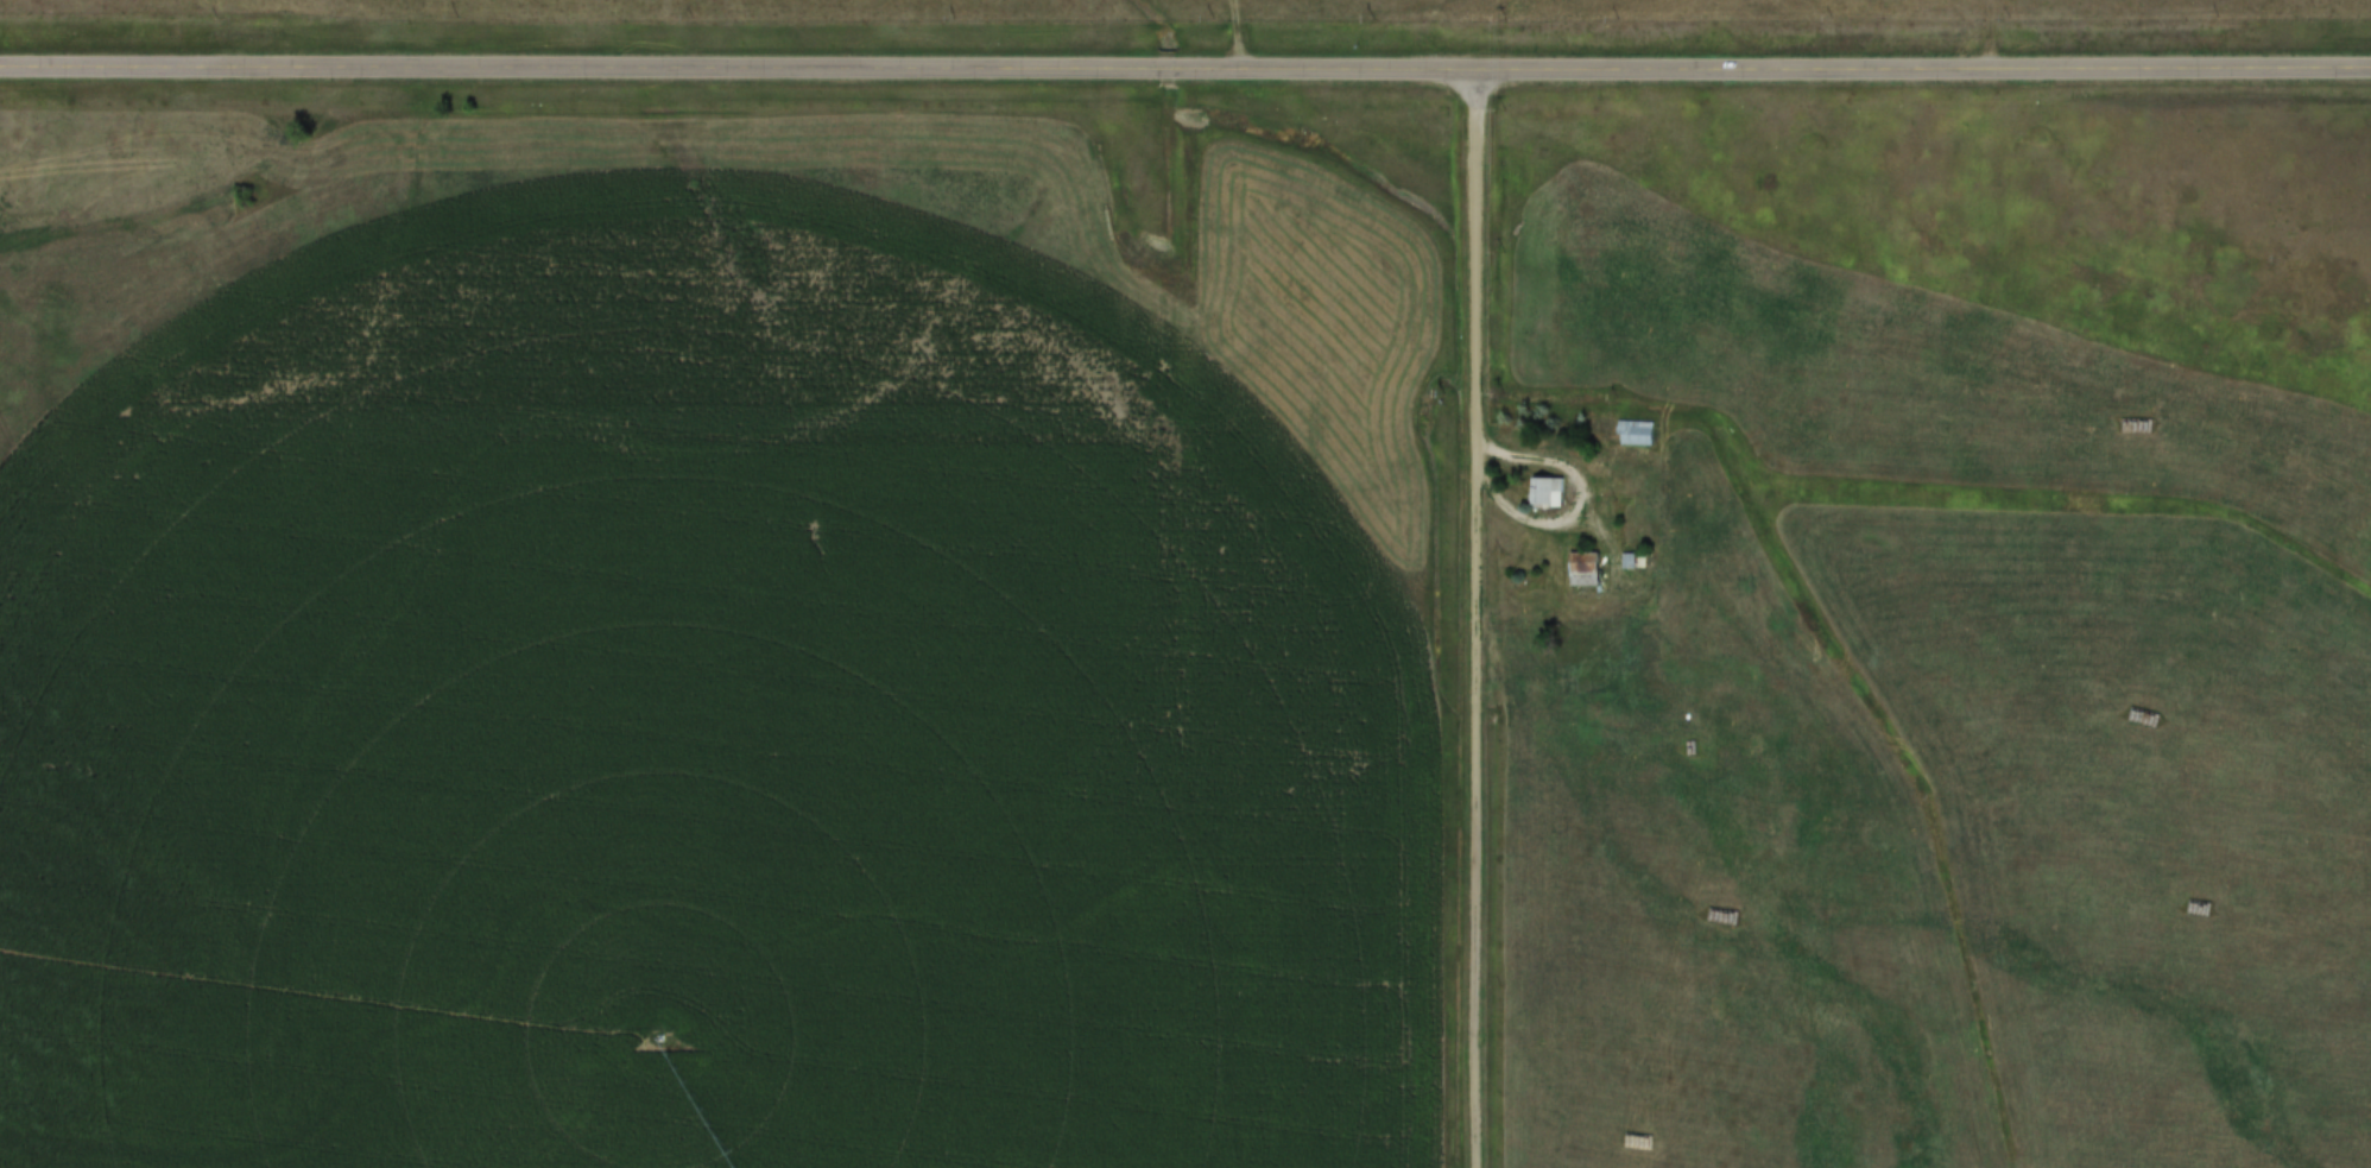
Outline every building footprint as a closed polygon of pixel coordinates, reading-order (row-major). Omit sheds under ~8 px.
[(1611,413),(1643,415),(1642,437),(1610,436),(1611,413)] [(1531,504),(1561,505),(1562,477),(1531,476),(1531,504)] [(1569,598),(1599,598),(1599,552),(1569,552),(1569,598)]
